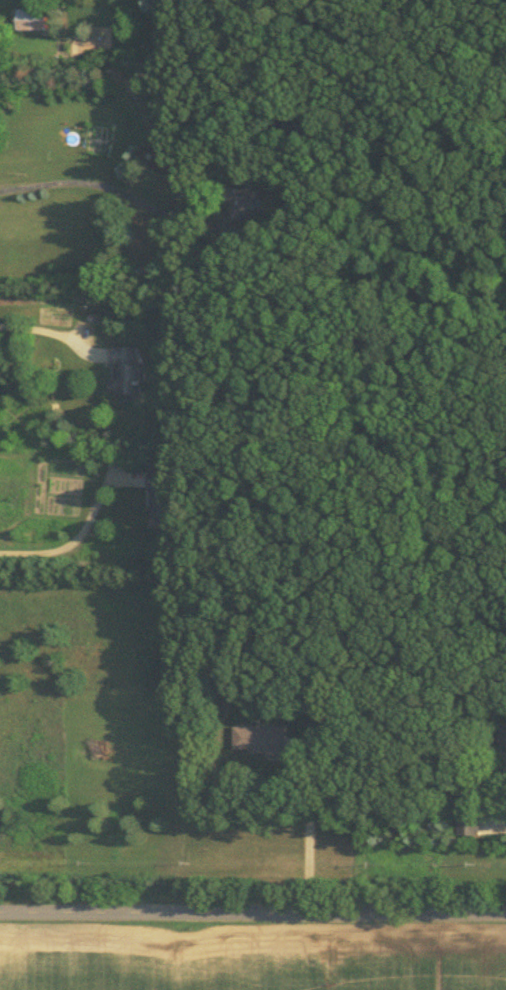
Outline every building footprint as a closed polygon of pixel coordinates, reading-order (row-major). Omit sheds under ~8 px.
[(48,28),(48,7),(19,7),(19,28),(48,28)] [(138,344),(114,344),(114,379),(110,379),(110,393),(123,392),(123,400),(135,400),(135,392),(142,392),(142,380),(146,380),(146,361),(138,361),(138,344)] [(234,748),(284,749),(285,724),(235,724),(234,748)] [(459,834),(481,833),(481,807),(459,807),(459,834)]
